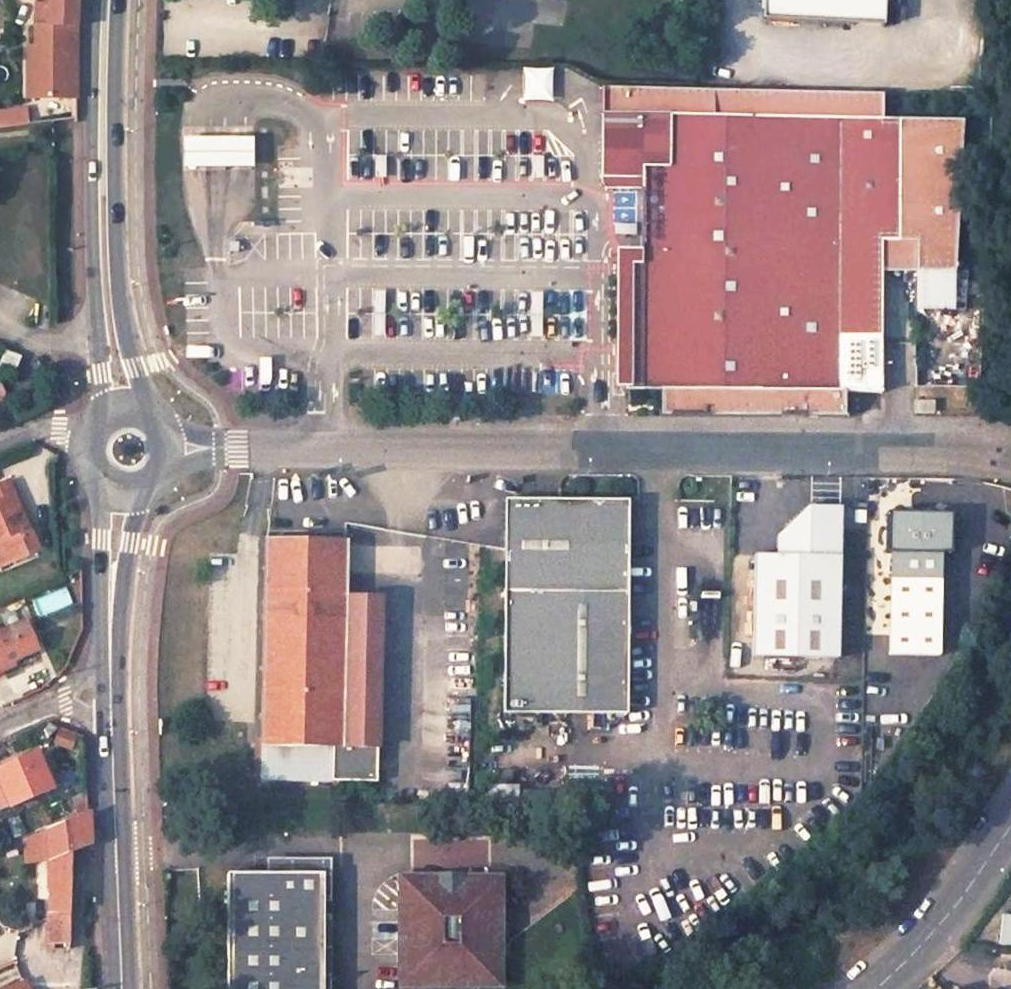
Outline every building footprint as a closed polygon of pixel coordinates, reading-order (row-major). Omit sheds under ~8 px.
[(46,3),(35,2),(33,24),(75,26),(76,15),(77,0),(47,0),(46,3)] [(881,0),(759,0),(758,20),(880,25),(881,0)] [(75,26),(33,24),(34,46),(45,46),(45,64),(35,64),(35,97),(76,96),(75,26)] [(45,46),(34,46),(27,45),(26,96),(35,97),(35,64),(45,64),(45,46)] [(548,100),(549,69),(520,68),(519,99),(548,100)] [(963,267),(965,115),(885,114),(886,89),(603,85),(602,174),(640,175),(640,187),(639,253),(625,253),(624,318),(623,383),(658,384),(658,409),(841,412),(842,387),(879,387),(881,266),(881,236),(924,236),(924,267),(963,267)] [(76,102),(0,111),(0,126),(76,116),(76,102)] [(183,165),(255,164),(254,136),(182,137),(183,165)] [(536,180),(536,155),(523,155),(523,180),(536,180)] [(385,180),(385,156),(372,156),(372,180),(385,180)] [(607,186),(640,187),(640,175),(602,174),(602,181),(607,186)] [(924,267),(924,236),(881,236),(881,266),(924,267)] [(230,252),(242,252),(241,242),(229,242),(230,252)] [(962,304),(963,267),(924,267),(923,303),(962,304)] [(523,316),(523,338),(535,338),(536,315),(523,316)] [(1,364),(20,371),(26,356),(7,348),(1,364)] [(930,412),(930,399),(909,399),(909,412),(930,412)] [(837,503),(837,478),(807,477),(807,502),(837,503)] [(3,481),(0,482),(0,564),(32,551),(3,481)] [(502,500),(503,714),(625,714),(625,502),(568,501),(502,500)] [(837,659),(839,509),(807,509),(777,538),(776,558),(753,557),(751,658),(837,659)] [(344,593),(345,541),(265,540),(261,780),(331,781),(331,745),(342,744),(343,680),(344,593)] [(942,553),(892,552),(891,655),(941,656),(942,553)] [(342,744),(374,743),(376,594),(344,593),(343,680),(342,744)] [(36,649),(24,620),(0,630),(0,665),(36,649)] [(331,745),(331,781),(372,781),(374,743),(342,744),(331,745)] [(9,804),(10,805),(52,787),(52,785),(59,782),(45,750),(37,753),(36,751),(0,767),(0,808),(9,804)] [(89,842),(88,811),(86,813),(46,831),(50,858),(49,942),(69,942),(69,865),(69,850),(89,842)] [(317,873),(221,873),(221,988),(317,988),(317,964),(317,873)] [(397,881),(397,964),(393,966),(407,987),(413,984),(428,976),(434,978),(441,979),(449,979),(456,979),(463,977),(477,985),(482,988),(495,967),(492,965),(493,882),(397,881)] [(1010,947),(1010,916),(1001,914),(997,945),(1010,947)] [(413,984),(477,985),(463,977),(456,979),(449,979),(441,979),(434,978),(428,976),(413,984)]
